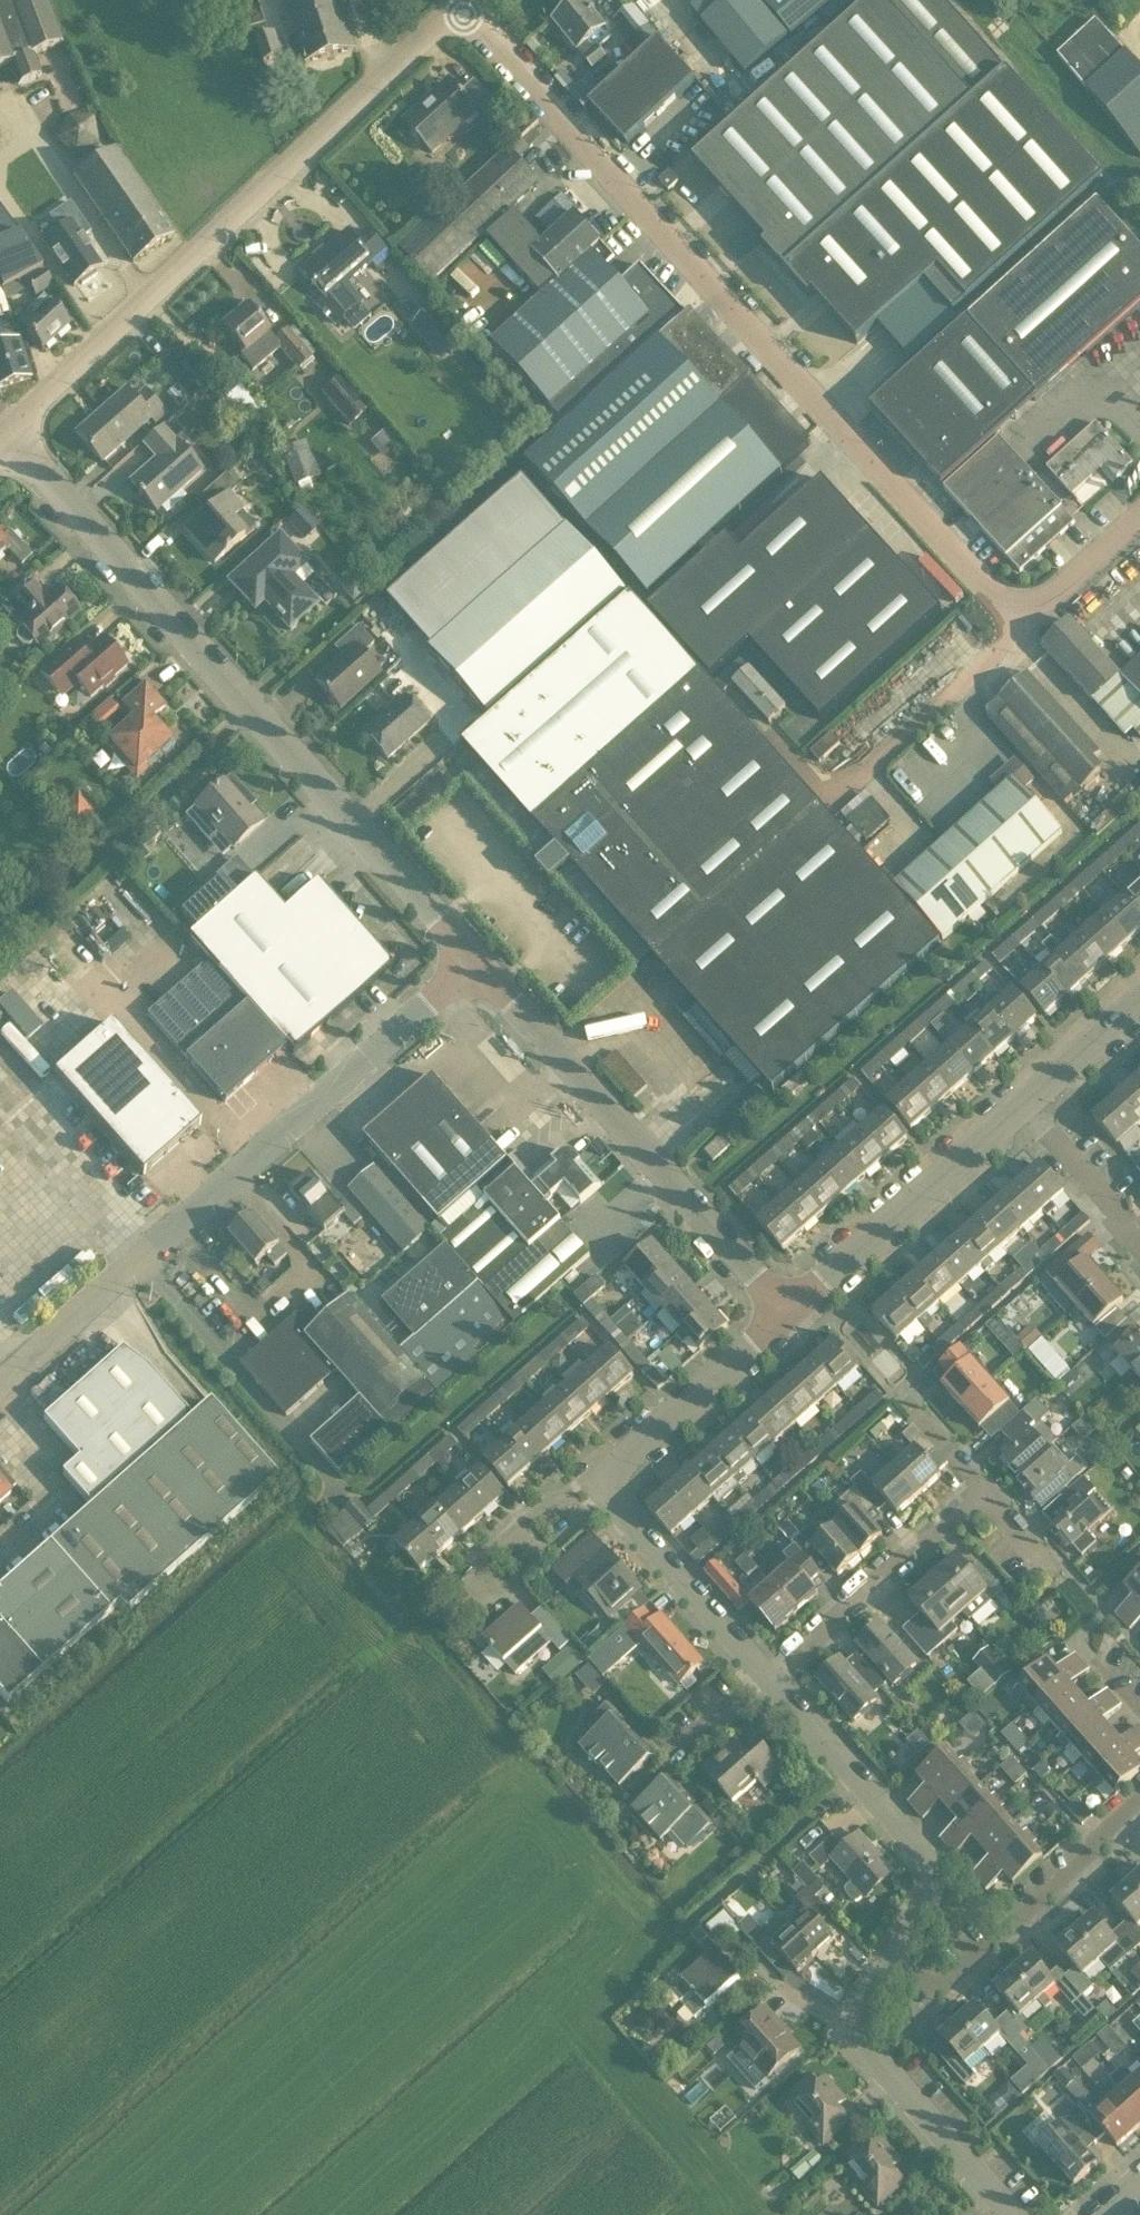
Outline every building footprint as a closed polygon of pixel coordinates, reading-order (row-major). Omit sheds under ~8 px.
[(10,65),(18,87),(41,78),(33,57),(63,45),(46,0),(0,0),(0,69),(10,65)] [(298,39),(287,43),(292,62),(304,58),(306,65),(356,50),(341,0),(286,0),(298,39)] [(592,70),(606,58),(599,50),(613,39),(605,29),(581,0),(553,23),(583,59),(592,70)] [(693,162),(767,245),(763,248),(809,299),(813,295),(857,346),(925,285),(954,317),(1104,181),(941,0),(873,0),(693,162)] [(702,23),(745,75),(788,40),(755,0),(730,0),(702,23)] [(802,50),(862,0),(760,0),(802,50)] [(630,41),(649,26),(632,5),(613,21),(630,41)] [(1058,56),(1139,155),(1139,69),(1096,21),(1058,56)] [(276,34),(258,40),(264,62),(283,56),(276,34)] [(542,63),(547,58),(533,42),(528,47),(542,63)] [(658,42),(591,105),(628,145),(695,82),(658,42)] [(448,83),(404,123),(434,156),(483,112),(488,118),(498,109),(475,84),(461,97),(448,83)] [(70,118),(58,140),(76,156),(96,144),(93,120),(70,118)] [(15,227),(66,191),(43,159),(24,172),(0,138),(0,233),(15,227)] [(116,151),(75,179),(133,263),(173,236),(116,151)] [(508,151),(402,251),(433,284),(538,184),(508,151)] [(659,181),(669,191),(679,182),(669,172),(659,181)] [(578,213),(563,195),(537,219),(553,236),(574,217),(578,213)] [(44,243),(74,287),(80,283),(82,286),(97,276),(95,273),(101,268),(81,239),(92,231),(74,204),(55,216),(64,229),(44,243)] [(1038,399),(1139,306),(1139,251),(1098,205),(872,410),(941,487),(1038,399)] [(492,345),(600,246),(574,217),(553,236),(535,253),(530,248),(538,240),(513,213),(435,283),(492,345)] [(15,227),(0,233),(0,278),(4,289),(42,270),(15,227)] [(349,234),(303,272),(327,301),(372,262),(379,270),(392,260),(368,232),(355,242),(349,234)] [(563,421),(681,313),(640,267),(619,286),(604,270),(614,261),(600,246),(492,345),(563,421)] [(36,297),(54,284),(44,271),(26,283),(36,297)] [(9,314),(0,288),(0,317),(9,314)] [(28,314),(18,323),(43,350),(71,324),(50,301),(50,302),(44,296),(27,313),(28,314)] [(254,373),(280,350),(297,370),(310,358),(286,330),(273,341),(246,308),(222,328),(243,353),(239,356),(254,373)] [(587,530),(751,380),(691,314),(527,464),(587,530)] [(425,315),(411,327),(439,360),(453,348),(425,315)] [(30,379),(19,342),(0,348),(0,388),(30,379)] [(322,394),(350,427),(369,410),(341,377),(322,394)] [(189,393),(199,385),(194,379),(184,387),(189,393)] [(751,380),(587,530),(647,596),(704,545),(713,554),(723,545),(714,536),(782,474),(782,473),(811,447),(751,380)] [(177,385),(173,389),(180,396),(184,393),(177,385)] [(124,388),(74,433),(100,462),(149,418),(154,423),(164,414),(143,391),(134,399),(124,388)] [(178,398),(180,396),(173,389),(167,395),(174,402),(178,398)] [(182,402),(188,397),(184,393),(180,396),(178,398),(182,402)] [(182,402),(178,398),(174,402),(179,408),(184,404),(182,402)] [(556,428),(562,421),(552,413),(546,419),(556,428)] [(1095,425),(1046,469),(1072,497),(1105,466),(1118,481),(1132,465),(1095,425)] [(156,460),(130,483),(156,512),(201,472),(175,443),(174,444),(161,429),(143,445),(156,460)] [(385,436),(376,443),(382,451),(392,444),(385,436)] [(1019,572),(1073,523),(998,441),(944,490),(1019,572)] [(302,446),(282,453),(295,487),(315,479),(302,446)] [(205,515),(185,532),(213,563),(243,537),(229,521),(240,512),(226,496),(235,488),(224,475),(194,502),(205,515)] [(1048,475),(1039,484),(1059,506),(1068,498),(1048,475)] [(523,480),(389,599),(433,649),(507,583),(567,529),(523,480)] [(728,541),(723,545),(713,554),(651,611),(710,676),(749,641),(822,721),(941,611),(823,481),(741,556),(728,541)] [(288,522),(304,540),(317,528),(301,511),(288,522)] [(625,594),(567,529),(507,583),(565,648),(625,594)] [(6,550),(21,566),(32,556),(9,531),(0,539),(0,556),(6,550)] [(262,602),(288,630),(316,605),(290,577),(304,565),(278,536),(227,582),(253,611),(262,602)] [(351,605),(367,591),(350,572),(337,583),(337,589),(351,605)] [(13,574),(3,583),(11,593),(21,584),(13,574)] [(30,582),(2,607),(21,629),(16,633),(16,639),(22,647),(29,647),(34,643),(38,648),(78,612),(75,608),(76,605),(70,598),(66,598),(57,588),(45,599),(30,582)] [(565,648),(507,583),(433,649),(430,651),(488,716),(565,648)] [(832,826),(628,596),(462,744),(558,851),(537,869),(551,884),(571,866),(689,999),(676,1011),(682,1019),(721,1063),(725,1059),(751,1087),(760,1079),(766,1086),(772,1093),(781,1085),(938,945),(832,826)] [(1119,676),(1120,676),(1071,621),(1042,647),(1126,739),(1133,732),(1139,740),(1139,699),(1119,676)] [(343,658),(317,682),(340,709),(379,674),(362,655),(373,644),(359,628),(350,636),(358,645),(343,658)] [(60,653),(39,672),(57,692),(69,681),(74,686),(77,683),(90,697),(102,686),(106,688),(113,681),(112,677),(126,665),(119,657),(121,652),(118,648),(114,645),(109,646),(102,638),(83,655),(72,643),(60,653)] [(1120,676),(1119,676),(1139,699),(1139,658),(1120,676)] [(733,684),(748,670),(740,660),(716,681),(725,691),(733,684)] [(785,710),(748,670),(733,684),(769,724),(785,710)] [(1027,674),(986,712),(987,720),(1065,805),(1100,774),(1091,764),(1100,755),(1027,674)] [(135,719),(110,741),(126,760),(122,764),(136,779),(146,770),(142,766),(169,742),(150,720),(164,708),(144,686),(122,705),(135,719)] [(404,699),(363,734),(386,761),(427,725),(404,699)] [(109,700),(87,719),(103,737),(125,717),(109,700)] [(831,735),(811,754),(820,763),(840,745),(831,735)] [(46,758),(52,753),(45,745),(39,750),(46,758)] [(999,792),(894,888),(942,942),(1062,835),(1023,791),(1033,782),(1021,769),(1008,768),(991,783),(999,792)] [(263,822),(251,808),(248,812),(222,783),(194,808),(185,816),(211,845),(220,837),(231,850),(263,822)] [(95,813),(78,794),(61,809),(78,828),(95,813)] [(866,843),(890,821),(872,801),(848,822),(866,843)] [(1110,809),(1090,828),(1097,835),(1117,816),(1110,809)] [(143,849),(160,835),(154,828),(138,842),(143,849)] [(1139,839),(1139,831),(1137,828),(1117,847),(1123,854),(1139,839)] [(1102,873),(1123,854),(1117,847),(1096,865),(1102,873)] [(1082,891),(1102,873),(1096,865),(1075,884),(1082,891)] [(196,900),(181,913),(196,930),(236,895),(221,878),(196,900)] [(186,939),(207,961),(250,1009),(285,1048),(286,1047),(292,1054),(392,966),(318,883),(284,913),(253,879),(236,895),(196,930),(186,939)] [(1061,910),(1082,891),(1075,884),(1054,903),(1061,910)] [(1125,898),(1139,915),(1139,884),(1125,898)] [(1139,933),(1139,915),(1125,898),(1104,916),(1128,943),(1139,933)] [(1040,928),(1061,910),(1054,903),(1033,921),(1040,928)] [(81,950),(106,936),(94,916),(69,930),(81,950)] [(1107,962),(1128,943),(1104,916),(1083,935),(1107,962)] [(1019,946),(1040,928),(1033,921),(1013,939),(1019,946)] [(1086,981),(1107,962),(1083,935),(1062,953),(1086,981)] [(999,964),(1019,946),(1013,939),(993,957),(999,964)] [(1086,981),(1062,953),(1051,941),(1043,948),(1054,961),(1042,972),(1066,999),(1086,981)] [(188,1064),(250,1009),(207,961),(145,1016),(188,1064)] [(971,990),(993,970),(987,963),(964,983),(971,990)] [(1045,1018),(1066,999),(1042,972),(1021,991),(1045,1018)] [(951,1008),(971,990),(964,983),(944,1001),(951,1008)] [(1014,1039),(1035,1020),(1011,993),(990,1012),(1014,1039)] [(929,1027),(951,1008),(944,1001),(923,1019),(929,1027)] [(254,1075),(285,1048),(250,1009),(188,1064),(223,1103),(254,1075)] [(994,1057),(1014,1039),(990,1012),(970,1030),(994,1057)] [(909,1045),(929,1027),(923,1019),(902,1038),(909,1045)] [(110,1025),(52,1076),(141,1176),(198,1125),(110,1025)] [(973,1076),(994,1057),(970,1030),(948,1048),(973,1076)] [(887,1064),(909,1045),(902,1038),(881,1056),(887,1064)] [(952,1094),(973,1076),(948,1048),(928,1067),(952,1094)] [(647,1088),(616,1053),(604,1064),(635,1099),(647,1088)] [(868,1081),(887,1064),(881,1056),(861,1073),(868,1081)] [(931,1113),(952,1094),(928,1067),(906,1085),(931,1113)] [(783,1092),(790,1100),(811,1082),(803,1074),(783,1092)] [(424,1206),(492,1146),(477,1129),(432,1078),(398,1108),(364,1138),(394,1172),(424,1206)] [(840,1107),(861,1088),(854,1081),(833,1099),(840,1107)] [(1139,1126),(1139,1087),(1135,1081),(1115,1099),(1139,1126)] [(910,1131),(931,1113),(906,1085),(886,1103),(910,1131)] [(773,1105),(760,1091),(758,1088),(718,1123),(734,1140),(773,1105)] [(819,1125),(840,1107),(833,1099),(813,1118),(819,1125)] [(1118,1145),(1139,1126),(1115,1099),(1094,1118),(1118,1145)] [(886,1159),(907,1140),(883,1113),(862,1132),(886,1159)] [(799,1143),(819,1125),(813,1118),(792,1136),(799,1143)] [(865,1177),(886,1159),(862,1132),(842,1150),(865,1177)] [(778,1162),(799,1143),(792,1136),(772,1154),(778,1162)] [(713,1163),(730,1147),(721,1137),(703,1153),(713,1163)] [(492,1146),(424,1206),(440,1224),(508,1163),(492,1146)] [(845,1195),(865,1177),(842,1150),(821,1168),(845,1195)] [(603,1185),(575,1156),(574,1155),(572,1154),(570,1154),(568,1153),(566,1153),(564,1154),(562,1155),(527,1183),(545,1205),(567,1187),(582,1204),(603,1185)] [(758,1180),(778,1162),(772,1154),(751,1172),(758,1180)] [(1018,1186),(1042,1213),(1043,1212),(1048,1218),(1057,1210),(1052,1204),(1064,1193),(1040,1166),(1018,1186)] [(404,1253),(430,1230),(375,1168),(349,1191),(404,1253)] [(824,1213),(845,1195),(821,1168),(800,1187),(824,1213)] [(484,1290),(560,1223),(561,1222),(545,1205),(527,1183),(516,1171),(439,1239),(446,1248),(480,1285),(484,1290)] [(758,1180),(751,1172),(731,1191),(737,1198),(758,1180)] [(291,1192),(326,1232),(345,1215),(328,1196),(327,1197),(320,1189),(322,1188),(310,1175),(291,1192)] [(1022,1230),(1042,1213),(1018,1186),(998,1204),(1022,1230)] [(804,1232),(824,1213),(800,1187),(780,1205),(804,1232)] [(362,1221),(346,1203),(340,1208),(356,1226),(362,1221)] [(1001,1249),(1022,1230),(998,1204),(978,1222),(1001,1249)] [(782,1251),(804,1232),(780,1205),(758,1225),(782,1251)] [(1068,1242),(1090,1222),(1083,1215),(1061,1234),(1068,1242)] [(253,1216),(230,1237),(256,1267),(267,1257),(276,1267),(288,1256),(253,1216)] [(1001,1249),(978,1222),(957,1241),(980,1267),(981,1267),(986,1273),(995,1266),(990,1259),(1001,1249)] [(560,1223),(484,1290),(514,1324),(590,1257),(560,1223)] [(409,1249),(421,1262),(441,1244),(429,1231),(409,1249)] [(1048,1260),(1068,1242),(1061,1234),(1041,1252),(1048,1260)] [(960,1285),(980,1267),(957,1241),(936,1259),(960,1285)] [(645,1291),(671,1267),(652,1246),(625,1270),(645,1291)] [(478,1286),(480,1285),(446,1248),(389,1299),(391,1302),(386,1307),(415,1339),(402,1351),(417,1367),(437,1391),(479,1353),(474,1348),(507,1320),(478,1286)] [(1027,1278),(1048,1260),(1041,1252),(1021,1271),(1027,1278)] [(1077,1307),(1107,1280),(1088,1259),(1079,1267),(1068,1255),(1048,1273),(1077,1307)] [(940,1304),(960,1285),(936,1259),(916,1277),(936,1300),(940,1304)] [(663,1312),(690,1288),(671,1267),(645,1291),(663,1312)] [(1006,1297),(1027,1278),(1021,1271),(1000,1289),(1006,1297)] [(940,1304),(936,1300),(916,1277),(895,1295),(899,1300),(919,1322),(925,1329),(933,1322),(926,1315),(940,1304)] [(575,1296),(603,1328),(611,1322),(591,1300),(605,1289),(596,1278),(575,1296)] [(265,1279),(258,1286),(264,1293),(271,1286),(265,1279)] [(1107,1341),(1128,1321),(1116,1309),(1125,1301),(1107,1280),(1077,1307),(1107,1341)] [(681,1332),(708,1308),(690,1288),(663,1312),(681,1332)] [(986,1315),(1006,1297),(1000,1289),(979,1307),(986,1315)] [(919,1322),(899,1300),(895,1295),(874,1314),(898,1341),(919,1322)] [(291,1321),(337,1372),(338,1371),(361,1398),(312,1443),(342,1476),(392,1431),(383,1421),(427,1382),(351,1297),(323,1324),(317,1317),(297,1315),(291,1321)] [(965,1333),(986,1315),(979,1307),(959,1325),(965,1333)] [(727,1329),(708,1308),(681,1332),(677,1336),(684,1344),(688,1340),(700,1353),(727,1329)] [(561,1339),(564,1342),(568,1347),(589,1327),(583,1320),(561,1339)] [(1139,1370),(1139,1332),(1130,1320),(1128,1321),(1107,1341),(1105,1342),(1134,1375),(1139,1370)] [(287,1417),(337,1372),(291,1321),(241,1365),(287,1417)] [(621,1349),(629,1342),(611,1322),(603,1328),(621,1349)] [(945,1351),(965,1333),(959,1325),(938,1344),(945,1351)] [(1031,1326),(1017,1339),(1025,1349),(1027,1351),(1042,1338),(1031,1326)] [(568,1347),(564,1342),(561,1339),(540,1358),(547,1365),(548,1364),(560,1353),(568,1347)] [(1017,1339),(1007,1348),(1015,1357),(1025,1349),(1017,1339)] [(1070,1370),(1043,1339),(1029,1351),(1056,1382),(1070,1370)] [(639,1369),(647,1362),(629,1342),(621,1349),(639,1369)] [(838,1389),(859,1370),(835,1343),(814,1362),(838,1389)] [(920,1373),(945,1351),(938,1344),(914,1365),(920,1373)] [(648,1362),(664,1380),(681,1365),(665,1347),(648,1362)] [(61,1474),(90,1507),(190,1419),(146,1369),(119,1349),(41,1419),(77,1459),(61,1474)] [(612,1396),(633,1377),(609,1350),(588,1369),(612,1396)] [(962,1408),(991,1382),(961,1350),(940,1369),(950,1381),(943,1387),(962,1408)] [(570,1365),(560,1353),(548,1364),(558,1375),(570,1365)] [(526,1383),(547,1365),(540,1358),(520,1376),(526,1383)] [(658,1390),(666,1384),(647,1362),(639,1369),(658,1390)] [(818,1407),(838,1389),(814,1362),(793,1380),(818,1407)] [(591,1414),(612,1396),(588,1369),(567,1387),(591,1414)] [(1073,1371),(1062,1380),(1069,1388),(1080,1378),(1073,1371)] [(499,1394),(504,1400),(506,1401),(526,1383),(520,1376),(499,1394)] [(797,1425),(818,1407),(793,1380),(773,1399),(797,1425)] [(999,1435),(1001,1433),(1020,1415),(991,1382),(962,1408),(980,1428),(987,1422),(999,1435)] [(571,1432),(591,1414),(567,1387),(547,1406),(571,1432)] [(857,1410),(864,1418),(885,1399),(878,1392),(857,1410)] [(499,1394),(479,1413),(485,1420),(506,1401),(504,1400),(499,1394)] [(776,1444),(797,1425),(773,1399),(752,1417),(776,1444)] [(1019,1476),(1048,1450),(1058,1442),(1041,1423),(1050,1414),(1037,1400),(1022,1413),(1020,1415),(1001,1433),(1013,1447),(1002,1456),(1019,1476)] [(208,1402),(190,1419),(90,1507),(59,1535),(72,1551),(100,1584),(118,1604),(125,1613),(276,1478),(208,1402)] [(550,1451),(571,1432),(547,1406),(526,1424),(550,1451)] [(894,1407),(888,1413),(899,1425),(905,1420),(894,1407)] [(843,1436),(864,1418),(857,1410),(837,1428),(843,1436)] [(464,1438),(485,1420),(479,1413),(458,1431),(464,1438)] [(876,1441),(897,1423),(891,1416),(870,1434),(876,1441)] [(756,1462),(776,1444),(752,1417),(731,1436),(756,1462)] [(529,1469),(550,1451),(526,1424),(505,1442),(529,1469)] [(823,1454),(843,1436),(837,1428),(816,1447),(823,1454)] [(948,1466),(914,1428),(904,1437),(915,1450),(895,1468),(920,1496),(941,1477),(938,1474),(948,1466)] [(458,1444),(451,1436),(430,1456),(437,1463),(458,1444)] [(756,1462),(731,1436),(711,1454),(735,1481),(739,1486),(747,1479),(743,1474),(756,1462)] [(508,1488),(529,1469),(505,1442),(484,1461),(508,1488)] [(802,1472),(823,1454),(816,1447),(796,1465),(802,1472)] [(1048,1450),(1019,1476),(1037,1496),(1048,1486),(1057,1496),(1088,1469),(1078,1458),(1070,1465),(1061,1455),(1056,1459),(1048,1450)] [(711,1454),(690,1472),(714,1499),(719,1505),(740,1487),(739,1486),(735,1481),(711,1454)] [(1094,1455),(1088,1461),(1094,1468),(1100,1462),(1094,1455)] [(437,1463),(430,1456),(409,1474),(416,1481),(437,1463)] [(781,1491),(802,1472),(796,1465),(775,1484),(781,1491)] [(898,1516),(920,1496),(895,1468),(874,1487),(862,1474),(852,1483),(857,1489),(876,1510),(878,1513),(888,1505),(898,1516)] [(10,1494),(8,1492),(15,1486),(0,1469),(0,1502),(10,1494)] [(459,1489),(483,1516),(505,1497),(481,1470),(460,1488),(459,1489)] [(694,1518),(714,1499),(690,1472),(670,1491),(694,1518)] [(395,1500),(416,1481),(409,1474),(388,1493),(395,1500)] [(1074,1513),(1055,1530),(1072,1549),(1073,1548),(1082,1558),(1097,1545),(1088,1535),(1104,1521),(1112,1513),(1096,1494),(1083,1479),(1061,1499),(1074,1513)] [(451,1496),(439,1507),(438,1507),(462,1534),(483,1516),(459,1489),(460,1488),(456,1483),(447,1491),(451,1496)] [(761,1509),(781,1491),(775,1484),(754,1502),(761,1509)] [(867,1518),(876,1510),(857,1489),(837,1507),(847,1518),(835,1528),(861,1557),(883,1538),(867,1518)] [(672,1537),(694,1518),(670,1491),(648,1510),(672,1537)] [(362,1529),(395,1500),(388,1493),(367,1511),(358,1501),(346,1512),(362,1529)] [(441,1553),(462,1534),(438,1507),(439,1507),(435,1501),(428,1507),(433,1512),(418,1525),(417,1526),(441,1553)] [(740,1528),(761,1509),(754,1502),(733,1521),(740,1528)] [(362,1529),(346,1512),(330,1527),(347,1545),(364,1530),(362,1529)] [(420,1571),(441,1553),(417,1526),(418,1525),(414,1520),(407,1527),(411,1532),(397,1544),(420,1571)] [(719,1546),(740,1528),(733,1521),(713,1539),(719,1546)] [(781,1531),(790,1542),(800,1534),(790,1523),(781,1531)] [(861,1557),(835,1528),(823,1539),(813,1528),(793,1545),(796,1548),(812,1567),(822,1559),(838,1577),(861,1557)] [(72,1551),(59,1535),(0,1587),(0,1626),(41,1672),(118,1604),(100,1584),(72,1551)] [(749,1558),(759,1550),(748,1538),(739,1546),(749,1558)] [(594,1539),(557,1572),(568,1585),(575,1579),(609,1617),(630,1599),(639,1590),(594,1539)] [(698,1565),(719,1546),(713,1539),(691,1558),(698,1565)] [(812,1567),(796,1548),(785,1558),(792,1567),(771,1585),(798,1615),(819,1596),(812,1587),(822,1578),(812,1567)] [(745,1575),(755,1566),(745,1555),(736,1564),(745,1575)] [(933,1580),(964,1615),(975,1605),(981,1612),(1003,1593),(983,1570),(973,1579),(956,1560),(933,1580)] [(750,1602),(744,1596),(745,1595),(716,1563),(705,1572),(717,1587),(718,1588),(739,1612),(750,1602)] [(1139,1606),(1139,1574),(1124,1588),(1134,1599),(1116,1614),(1122,1622),(1139,1606)] [(771,1585),(765,1578),(745,1595),(744,1596),(750,1602),(777,1633),(798,1615),(771,1585)] [(953,1625),(964,1615),(933,1580),(910,1601),(927,1620),(917,1629),(937,1651),(959,1632),(953,1625)] [(630,1599),(609,1617),(619,1629),(640,1610),(630,1599)] [(521,1605),(483,1639),(516,1677),(552,1645),(559,1654),(571,1643),(547,1616),(538,1624),(521,1605)] [(1122,1622),(1131,1631),(1139,1623),(1139,1606),(1122,1622)] [(642,1645),(678,1687),(704,1664),(662,1616),(655,1622),(645,1611),(621,1632),(589,1660),(604,1678),(642,1645)] [(41,1672),(0,1626),(0,1696),(7,1703),(41,1672)] [(855,1660),(881,1689),(890,1680),(895,1686),(916,1667),(881,1627),(859,1646),(864,1652),(855,1660)] [(571,1646),(544,1670),(557,1686),(585,1661),(571,1646)] [(996,1689),(1012,1675),(991,1651),(975,1665),(996,1689)] [(1048,1661),(1014,1691),(1030,1709),(1082,1663),(1075,1655),(1057,1671),(1048,1661)] [(872,1697),(881,1689),(855,1660),(846,1668),(841,1663),(819,1682),(854,1722),(877,1702),(872,1697)] [(1050,1724),(1080,1698),(1071,1688),(1089,1673),(1082,1665),(1030,1711),(1035,1717),(1040,1713),(1050,1724)] [(600,1676),(591,1666),(577,1678),(586,1688),(600,1676)] [(1062,1746),(1114,1700),(1107,1692),(1089,1708),(1080,1698),(1050,1724),(1061,1737),(1057,1741),(1062,1746)] [(1082,1760),(1112,1733),(1103,1723),(1121,1708),(1114,1700),(1062,1746),(1067,1753),(1072,1749),(1082,1760)] [(991,1703),(979,1713),(989,1723),(1000,1714),(991,1703)] [(603,1729),(581,1749),(599,1770),(602,1768),(619,1787),(654,1757),(632,1733),(635,1731),(611,1704),(594,1719),(603,1729)] [(923,1732),(934,1745),(948,1732),(937,1719),(923,1732)] [(1139,1740),(1139,1730),(1138,1728),(1121,1743),(1112,1733),(1082,1760),(1093,1773),(1089,1777),(1093,1782),(1139,1740)] [(916,1734),(910,1740),(918,1750),(925,1744),(916,1734)] [(1024,1737),(1012,1747),(1017,1753),(1029,1742),(1024,1737)] [(705,1767),(702,1770),(708,1777),(734,1806),(759,1783),(765,1790),(785,1773),(756,1740),(743,1751),(734,1741),(705,1767)] [(1093,1782),(1099,1789),(1104,1785),(1115,1797),(1139,1775),(1139,1765),(1136,1760),(1139,1756),(1139,1740),(1093,1782)] [(916,1812),(968,1765),(963,1760),(958,1764),(947,1751),(918,1777),(926,1787),(908,1803),(916,1812)] [(1028,1765),(1034,1772),(1041,1766),(1035,1758),(1028,1765)] [(702,1770),(705,1767),(700,1762),(691,1770),(700,1779),(708,1777),(702,1770)] [(1041,1766),(1034,1772),(1042,1781),(1051,1773),(1043,1764),(1041,1766)] [(950,1813),(979,1787),(969,1776),(974,1772),(968,1765),(916,1812),(923,1819),(941,1803),(950,1813)] [(1023,1771),(1011,1781),(1015,1785),(1027,1775),(1023,1771)] [(671,1777),(634,1810),(662,1841),(672,1832),(686,1848),(713,1824),(709,1818),(699,1807),(671,1777)] [(948,1847),(1000,1801),(994,1795),(990,1799),(979,1787),(950,1813),(958,1823),(940,1839),(948,1847)] [(699,1807),(709,1818),(719,1810),(709,1799),(699,1807)] [(982,1849),(1011,1823),(1000,1811),(1004,1807),(1000,1801),(948,1847),(955,1855),(973,1839),(982,1849)] [(1067,1809),(1083,1826),(1084,1825),(1092,1818),(1077,1801),(1067,1809)] [(1045,1813),(1051,1819),(1059,1812),(1053,1805),(1045,1813)] [(979,1883),(1031,1837),(1027,1832),(1022,1836),(1011,1823),(982,1849),(990,1859),(972,1875),(979,1883)] [(866,1896),(867,1898),(890,1878),(868,1853),(871,1850),(859,1836),(844,1849),(833,1837),(810,1857),(821,1870),(833,1860),(853,1883),(848,1888),(846,1891),(847,1895),(853,1901),(856,1903),(860,1902),(866,1896)] [(1031,1837),(979,1883),(986,1891),(1004,1875),(1015,1886),(1044,1860),(1033,1848),(1037,1844),(1031,1837)] [(736,1867),(752,1854),(744,1844),(728,1857),(736,1867)] [(820,1881),(804,1863),(793,1872),(809,1890),(820,1881)] [(1137,1870),(1127,1879),(1130,1882),(1129,1883),(1139,1896),(1139,1873),(1137,1870)] [(788,1925),(816,1957),(834,1941),(820,1926),(831,1916),(802,1883),(794,1890),(800,1897),(797,1899),(806,1910),(788,1925)] [(1139,1925),(1139,1896),(1129,1883),(1111,1899),(1129,1919),(1119,1928),(1137,1948),(1139,1946),(1139,1930),(1138,1927),(1139,1925)] [(703,1927),(722,1945),(740,1928),(721,1909),(703,1927)] [(1137,1948),(1119,1928),(1109,1937),(1091,1917),(1074,1932),(1099,1961),(1117,1946),(1127,1957),(1137,1948)] [(797,1974),(816,1957),(788,1925),(769,1942),(760,1932),(749,1941),(773,1968),(784,1959),(797,1974)] [(693,1936),(692,1937),(698,1944),(699,1946),(705,1941),(707,1939),(705,1937),(700,1930),(693,1936)] [(1099,1961),(1074,1932),(1056,1948),(1073,1968),(1064,1976),(1082,1997),(1092,1988),(1082,1976),(1099,1961)] [(705,1941),(699,1946),(707,1955),(715,1948),(707,1939),(705,1941)] [(715,1953),(681,1983),(671,1992),(681,2002),(695,2018),(705,2010),(738,1979),(715,1953)] [(1082,1997),(1064,1976),(1057,1968),(1047,1978),(1029,1957),(1025,1961),(1023,1959),(1017,1959),(1006,1968),(1037,2002),(1045,2010),(1051,2004),(1044,1996),(1055,1986),(1072,2006),(1082,1997)] [(1002,2017),(1019,2037),(1030,2028),(1020,2017),(1037,2002),(1006,1968),(996,1977),(996,1983),(998,1985),(994,1988),(1012,2009),(1002,2017)] [(1107,2003),(1097,2011),(1105,2021),(1115,2012),(1107,2003)] [(957,2022),(982,2050),(999,2035),(1016,2055),(1027,2046),(1019,2037),(1002,2017),(992,2026),(974,2006),(957,2022)] [(764,2010),(728,2043),(736,2052),(728,2059),(756,2090),(769,2079),(798,2052),(775,2027),(778,2025),(764,2010)] [(964,2066),(982,2050),(957,2022),(939,2037),(957,2057),(946,2066),(964,2086),(974,2077),(964,2066)] [(722,2042),(736,2029),(732,2025),(719,2038),(722,2042)] [(1108,2027),(1098,2037),(1107,2048),(1118,2039),(1108,2027)] [(715,2056),(726,2047),(722,2042),(719,2038),(707,2047),(715,2056)] [(1027,2046),(1016,2055),(1027,2067),(1039,2081),(1050,2072),(1041,2061),(1027,2046)] [(1052,2051),(1041,2061),(1050,2072),(1062,2061),(1052,2051)] [(1092,2063),(1083,2052),(1082,2051),(1073,2059),(1074,2061),(1083,2071),(1092,2063)] [(1132,2081),(1121,2068),(1114,2074),(1139,2103),(1139,2074),(1132,2081)] [(1064,2070),(1055,2078),(1066,2090),(1075,2082),(1064,2070)] [(1139,2128),(1139,2103),(1114,2074),(1108,2079),(1120,2093),(1109,2103),(1135,2132),(1139,2128)] [(810,2079),(792,2095),(817,2122),(808,2130),(824,2148),(850,2124),(838,2110),(846,2103),(826,2080),(818,2087),(810,2079)] [(997,2095),(1008,2108),(1020,2098),(1008,2085),(997,2095)] [(1135,2132),(1109,2103),(1096,2114),(1085,2101),(1078,2107),(1104,2136),(1116,2149),(1135,2132)] [(1104,2136),(1078,2107),(1069,2114),(1073,2119),(1068,2123),(1052,2138),(1040,2149),(1048,2159),(1074,2187),(1096,2167),(1081,2150),(1091,2141),(1094,2145),(1104,2136)] [(865,2140),(847,2157),(871,2184),(863,2191),(879,2209),(905,2186),(892,2172),(901,2164),(881,2143),(873,2150),(865,2140)] [(814,2152),(791,2172),(799,2182),(823,2161),(814,2152)]
